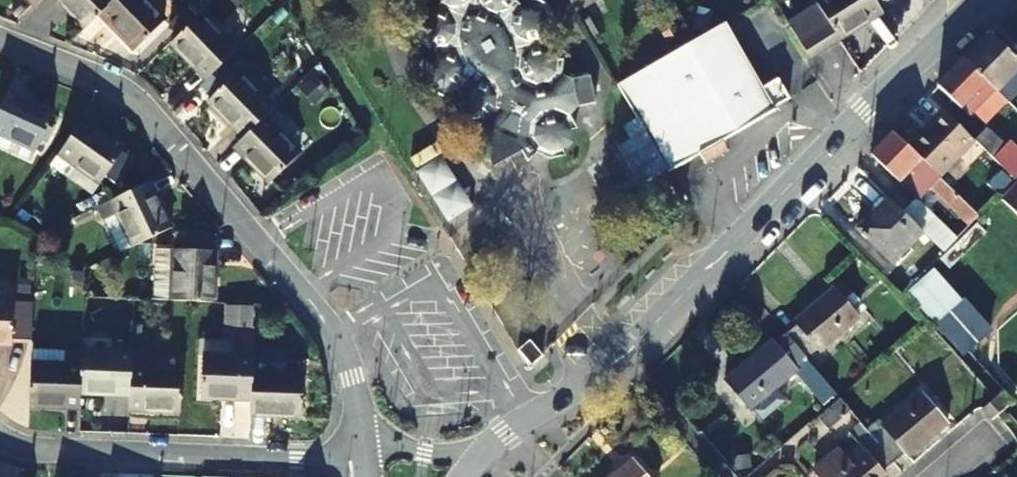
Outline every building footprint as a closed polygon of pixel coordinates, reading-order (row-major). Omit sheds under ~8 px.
[(99,13),(112,0),(57,0),(84,28),(99,13)] [(99,13),(134,49),(164,19),(146,0),(112,0),(99,13)] [(412,31),(418,46),(431,53),(424,61),(422,73),(427,86),(445,93),(457,91),(453,102),(460,117),(474,122),(469,137),(482,135),(485,148),(507,154),(520,151),(524,163),(537,151),(550,156),(563,154),(572,143),(573,130),(563,121),(573,109),(591,107),(588,80),(569,82),(556,75),(559,61),(538,40),(548,32),(548,20),(543,6),(531,0),(519,2),(519,0),(433,0),(436,6),(422,9),(414,19),(412,31)] [(837,38),(881,11),(874,0),(814,0),(816,5),(837,38)] [(808,57),(837,38),(816,5),(786,23),(808,57)] [(206,78),(232,53),(236,49),(201,13),(171,42),(206,78)] [(618,88),(668,175),(777,112),(774,107),(788,99),(778,81),(763,89),(727,25),(618,88)] [(996,90),(1009,102),(1016,94),(1016,60),(990,33),(964,59),(996,90)] [(208,100),(243,136),(264,117),(273,108),(239,71),(244,66),(232,53),(206,78),(200,85),(211,97),(208,100)] [(996,90),(964,59),(938,85),(970,115),(996,90)] [(5,92),(0,104),(0,147),(31,160),(52,111),(5,92)] [(941,178),(976,142),(944,110),(931,123),(934,125),(910,148),(941,178)] [(264,117),(243,136),(234,145),(270,181),(299,153),(264,117)] [(124,149),(81,119),(57,153),(100,181),(124,149)] [(976,142),(1014,180),(1016,177),(1016,147),(1012,141),(1006,146),(989,129),(976,142)] [(941,178),(910,148),(893,131),(872,154),(917,198),(930,186),(971,225),(980,216),(941,178)] [(447,221),(474,204),(442,151),(415,168),(447,221)] [(170,228),(148,182),(99,206),(121,252),(170,228)] [(1003,200),(1016,214),(1016,185),(1003,200)] [(893,263),(923,232),(888,198),(858,229),(893,263)] [(934,221),(923,232),(944,253),(955,242),(934,221)] [(203,235),(176,234),(174,249),(203,251),(203,235)] [(174,249),(156,248),(154,300),(183,301),(212,301),(214,252),(203,251),(174,249)] [(994,337),(932,265),(906,291),(967,361),(994,337)] [(798,325),(786,335),(806,358),(817,347),(820,350),(859,317),(834,289),(795,321),(798,325)] [(0,301),(0,342),(31,343),(33,302),(0,301)] [(250,399),(251,373),(253,328),(236,328),(234,357),(201,355),(200,397),(250,399)] [(806,358),(786,335),(775,345),(771,341),(725,380),(750,410),(797,370),(794,368),(806,358)] [(129,393),(130,368),(131,351),(81,350),(81,366),(80,391),(129,393)] [(80,391),(81,366),(31,363),(29,405),(79,407),(80,391)] [(130,368),(129,393),(128,409),(179,411),(180,370),(130,368)] [(302,374),(251,373),(250,399),(249,414),(301,416),(302,374)] [(886,432),(875,440),(895,464),(907,453),(909,456),(947,423),(923,396),(883,427),(886,432)] [(851,411),(840,398),(817,417),(828,430),(851,411)] [(1004,409),(994,398),(987,406),(981,407),(992,420),(996,416),(1004,409)] [(895,464),(875,440),(863,451),(860,447),(839,464),(832,457),(814,471),(819,476),(884,476),(882,475),(895,464)] [(632,461),(613,476),(646,476),(632,461)]
